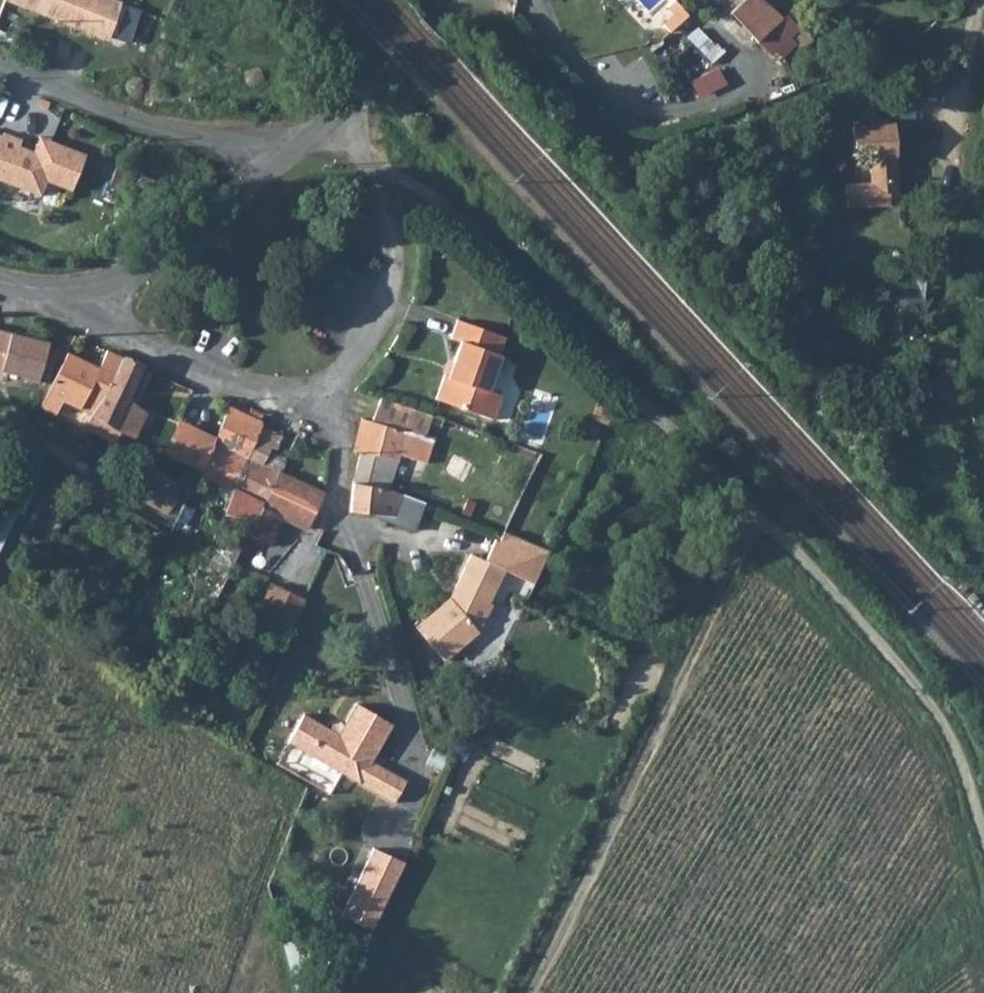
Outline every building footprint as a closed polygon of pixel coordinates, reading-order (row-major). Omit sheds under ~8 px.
[(103,0),(6,0),(128,45),(139,13),(103,0)] [(680,0),(660,15),(673,32),(693,17),(680,0)] [(768,0),(737,0),(728,8),(755,37),(783,12),(768,0)] [(845,185),(847,208),(890,205),(888,183),(898,183),(893,124),(852,127),(854,150),(868,149),(871,183),(845,185)] [(37,191),(43,176),(68,185),(81,148),(46,135),(43,142),(32,138),(29,146),(15,141),(17,134),(0,128),(0,177),(37,191)] [(46,135),(34,131),(32,138),(43,142),(46,135)] [(145,193),(149,183),(136,178),(131,189),(145,193)] [(445,372),(436,398),(491,418),(500,393),(487,389),(500,354),(498,354),(505,335),(458,318),(451,338),(461,341),(453,361),(458,363),(454,375),(445,372)] [(13,373),(10,381),(19,384),(22,377),(38,382),(46,357),(52,359),(54,354),(47,351),(49,347),(0,334),(0,369),(13,373)] [(62,401),(92,415),(100,402),(123,360),(106,352),(98,369),(66,353),(46,393),(39,406),(55,414),(62,401)] [(149,372),(123,360),(100,402),(92,415),(86,425),(81,432),(112,447),(119,434),(135,438),(146,416),(132,406),(149,372)] [(600,394),(590,417),(607,425),(618,402),(600,394)] [(381,425),(382,422),(390,403),(391,401),(380,398),(371,421),(381,425)] [(382,422),(410,430),(417,412),(390,403),(382,422)] [(235,491),(262,429),(263,426),(233,412),(230,410),(214,445),(216,446),(202,474),(235,491)] [(438,419),(432,417),(428,427),(434,430),(438,419)] [(355,483),(389,489),(399,456),(426,464),(435,439),(425,437),(411,432),(410,430),(382,422),(381,425),(371,421),(361,419),(353,452),(361,454),(355,483)] [(186,429),(172,456),(200,470),(211,442),(186,429)] [(235,491),(226,512),(254,525),(279,474),(265,468),(273,450),(278,451),(283,438),(262,429),(235,491)] [(169,514),(184,484),(157,467),(141,497),(169,514)] [(270,544),(284,516),(310,528),(311,526),(324,495),(279,474),(254,525),(250,534),(270,544)] [(386,513),(389,489),(355,483),(353,511),(386,513)] [(389,489),(386,513),(396,514),(402,494),(389,489)] [(464,617),(474,597),(486,603),(503,569),(533,583),(548,550),(503,533),(499,541),(492,538),(481,558),(468,552),(451,585),(458,590),(452,602),(448,597),(413,627),(443,662),(477,632),(464,617)] [(273,584),(262,613),(296,627),(308,598),(273,584)] [(490,605),(486,603),(474,597),(464,617),(477,632),(490,605)] [(337,728),(331,730),(301,712),(285,740),(390,802),(403,781),(368,761),(390,724),(353,702),(337,728)] [(340,916),(372,931),(403,863),(371,848),(340,916)]
